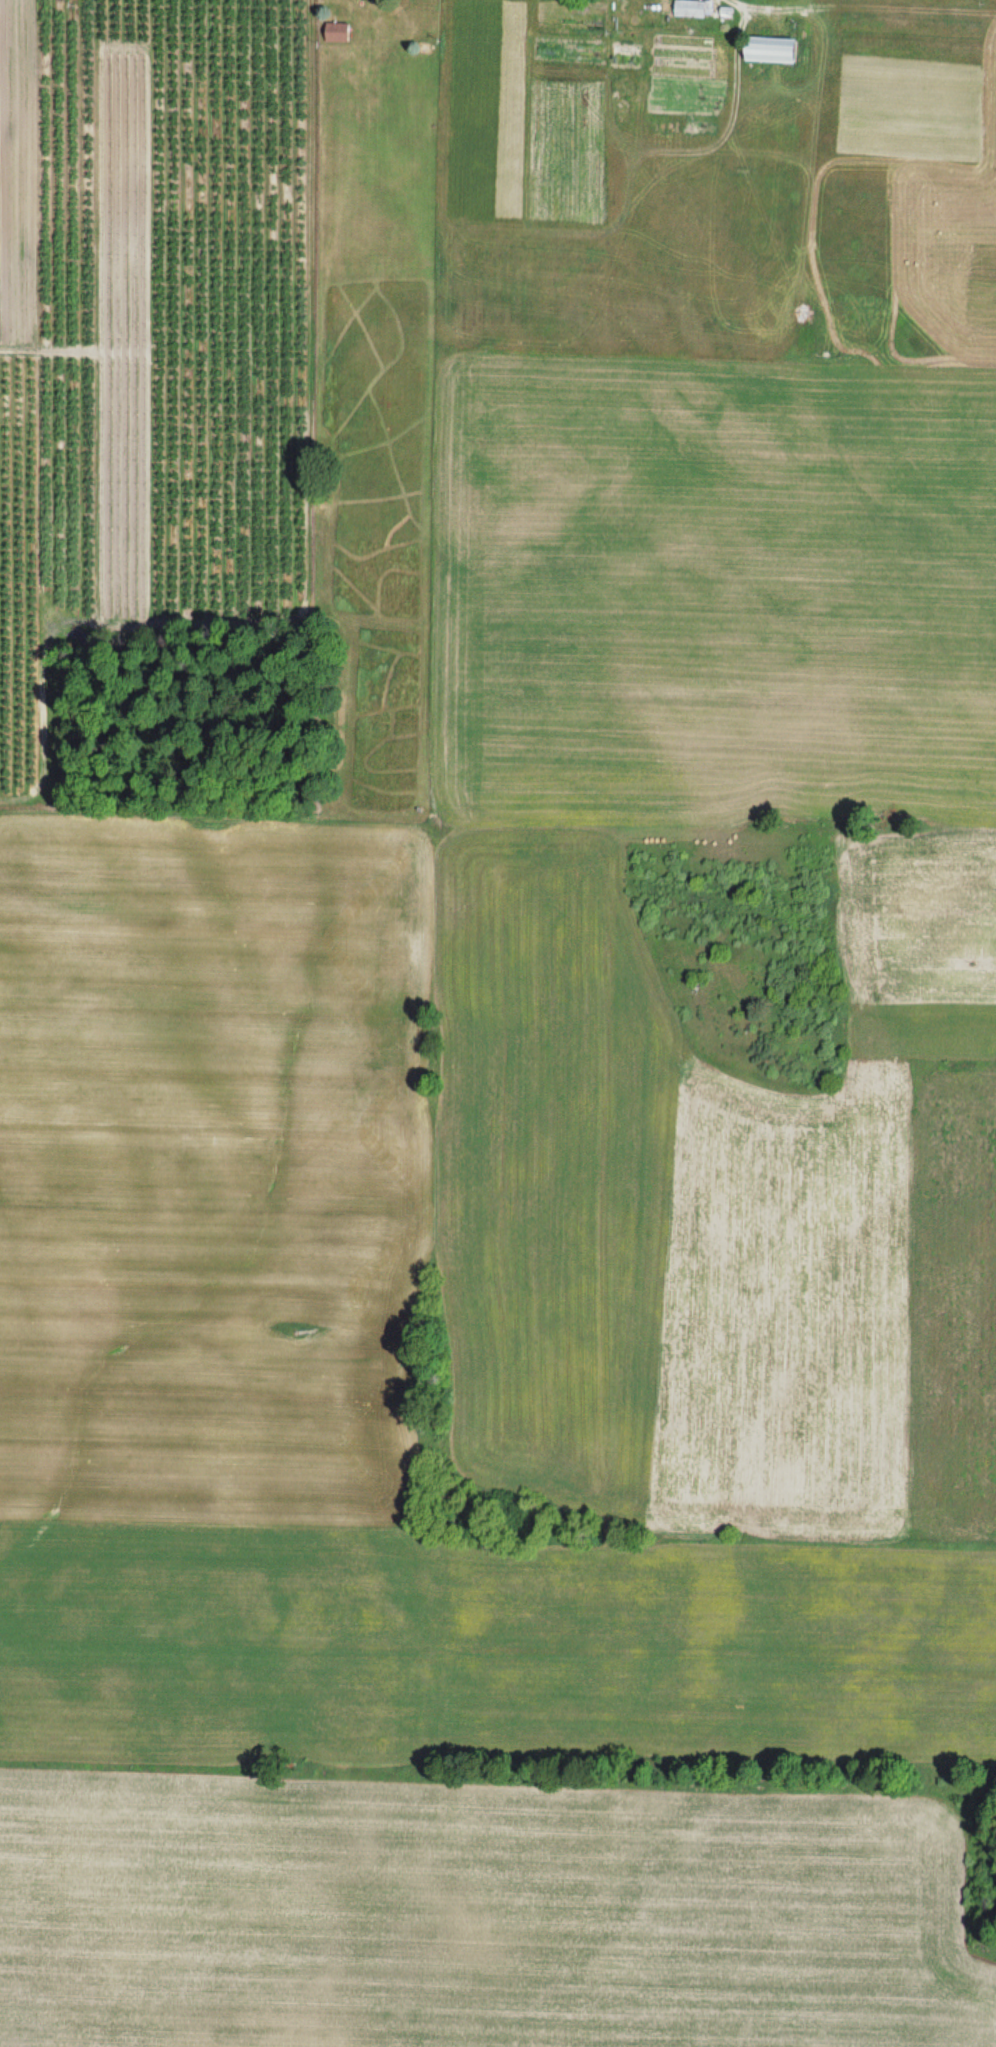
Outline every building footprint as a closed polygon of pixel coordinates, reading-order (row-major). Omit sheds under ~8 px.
[(704,1),(673,1),(673,17),(704,17),(704,1)] [(326,41),(348,41),(348,23),(326,23),(326,41)] [(794,63),(795,38),(745,37),(744,62),(794,63)]
